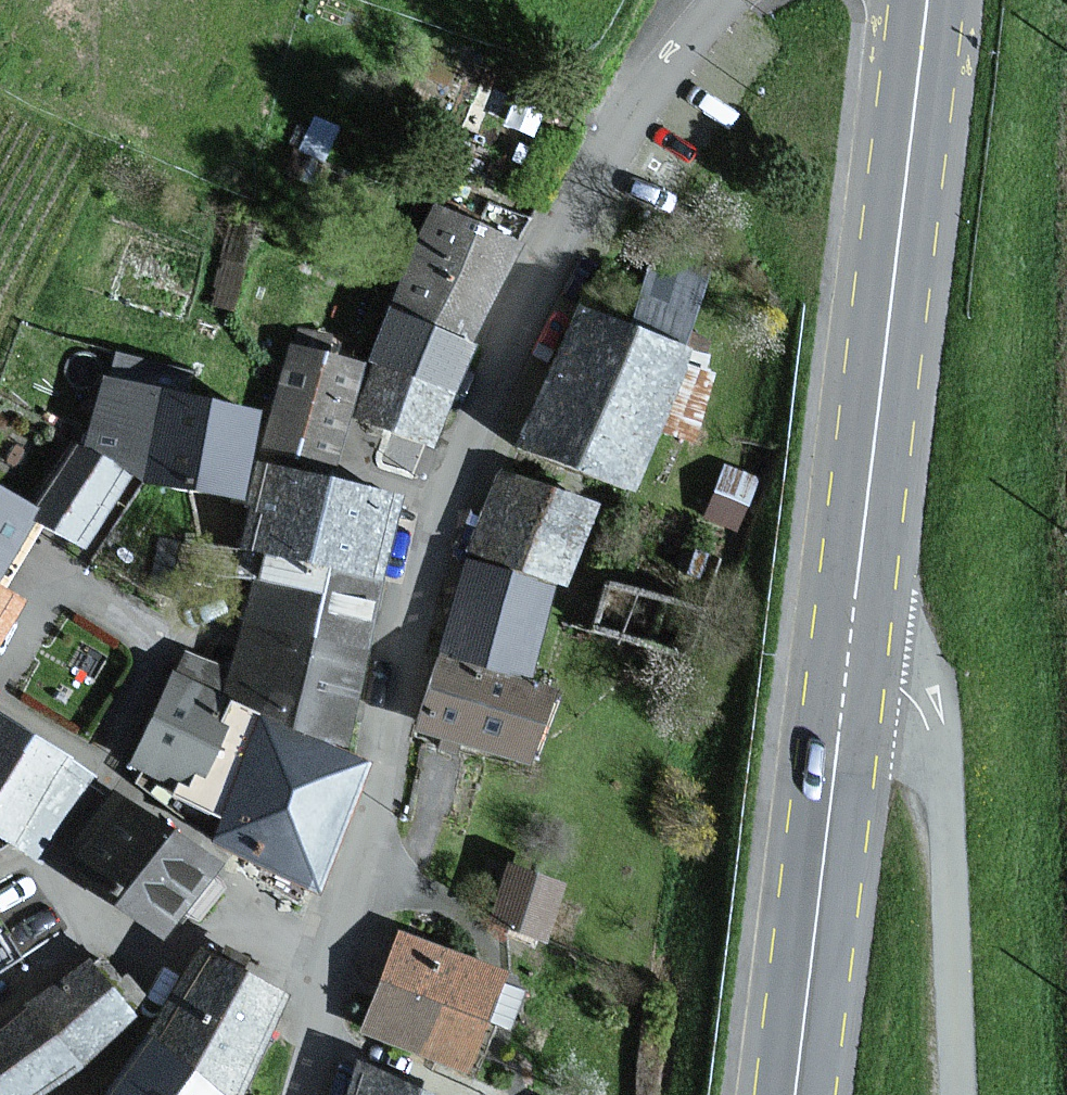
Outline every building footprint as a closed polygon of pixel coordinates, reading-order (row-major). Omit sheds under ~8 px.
[(535,239),(442,191),(398,289),(483,338),(535,239)] [(462,385),(483,338),(398,289),(374,348),(462,385)] [(696,355),(580,302),(519,436),(635,489),(696,355)] [(362,405),(374,348),(291,330),(275,403),(265,446),(348,464),(362,405)] [(439,440),(462,385),(374,348),(362,405),(439,440)] [(160,453),(175,383),(88,364),(73,435),(90,438),(160,453)] [(156,470),(255,492),(265,446),(275,403),(175,383),(160,453),(156,470)] [(42,513),(92,545),(140,470),(90,438),(47,505),(42,513)] [(602,500),(501,462),(470,541),(571,580),(602,500)] [(757,478),(714,462),(696,510),(739,526),(757,478)] [(346,477),(270,464),(256,540),(333,554),(346,477)] [(0,481),(0,569),(8,573),(42,513),(47,505),(0,481)] [(471,549),(440,651),(531,679),(562,577),(471,549)] [(0,569),(0,651),(33,590),(8,573),(0,569)] [(332,593),(259,579),(238,686),(311,700),(332,593)] [(189,643),(139,762),(226,798),(265,704),(227,688),(237,663),(189,643)] [(440,651),(417,726),(533,761),(556,687),(531,679),(440,651)] [(270,710),(222,835),(330,877),(379,752),(270,710)] [(0,719),(0,836),(36,858),(89,773),(0,719)] [(109,781),(62,864),(178,930),(226,847),(109,781)] [(550,933),(567,879),(509,861),(492,915),(550,933)] [(509,964),(401,926),(365,1028),(473,1066),(509,964)] [(109,1094),(251,1094),(300,990),(214,941),(109,1094)] [(96,954),(0,1023),(0,1072),(13,1094),(43,1094),(93,1063),(147,1010),(96,954)] [(360,1057),(347,1094),(464,1094),(360,1057)] [(0,1072),(0,1094),(13,1094),(0,1072)]
